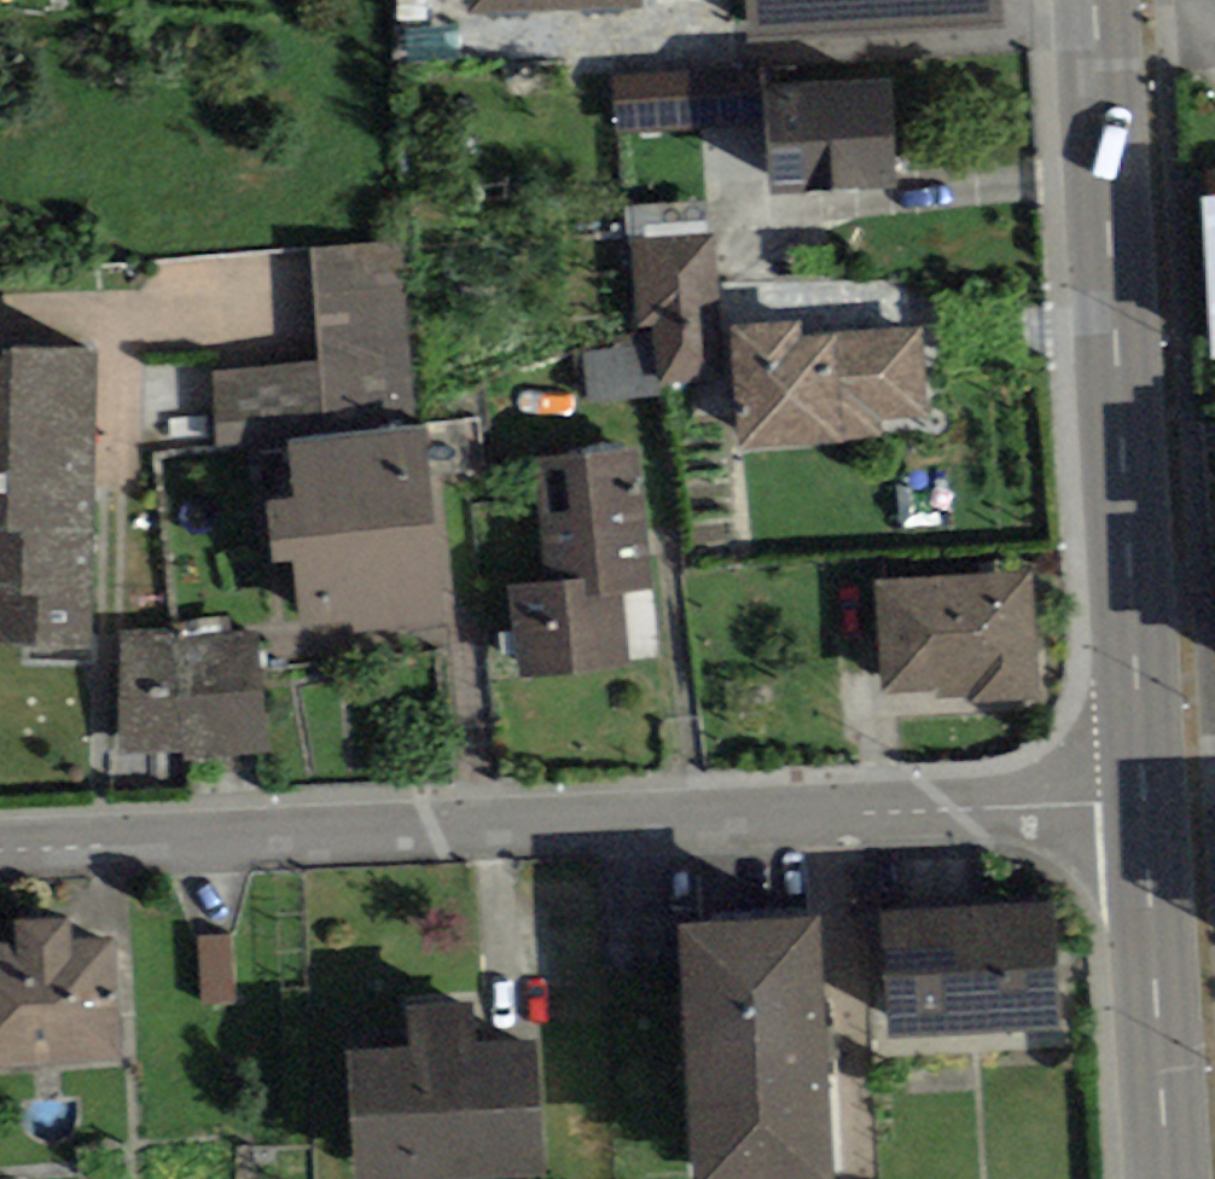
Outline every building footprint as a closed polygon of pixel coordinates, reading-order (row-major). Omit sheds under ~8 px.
[(472,14),(644,5),(644,0),(471,0),(472,14)] [(612,76),(616,135),(689,130),(686,72),(612,76)] [(889,81),(763,86),(766,193),(893,188),(889,81)] [(1214,357),(1214,197),(1203,197),(1211,358),(1214,357)] [(722,375),(713,234),(632,239),(638,328),(653,327),(654,347),(656,379),(722,375)] [(401,243),(311,250),(320,363),(211,372),(217,446),(289,440),(417,429),(401,243)] [(921,330),(801,337),(800,324),(731,328),(739,448),(881,439),(880,421),(927,418),(921,330)] [(89,651),(98,348),(5,345),(4,359),(0,359),(0,648),(89,651)] [(656,379),(654,347),(584,352),(587,401),(657,396),(656,379)] [(302,629),(309,629),(353,624),(354,634),(445,625),(423,426),(417,429),(289,440),(295,498),(288,499),(265,501),(272,563),(295,560),(302,629)] [(638,451),(541,462),(554,579),(512,584),(523,679),(633,667),(624,591),(654,587),(638,451)] [(1038,695),(1037,684),(1033,574),(876,581),(881,691),(937,689),(938,699),(969,698),(970,705),(1038,702),(1038,695)] [(662,589),(635,590),(638,659),(665,658),(662,589)] [(120,631),(120,753),(185,749),(185,759),(272,752),(256,631),(176,642),(176,628),(120,631)] [(1053,901),(880,911),(886,1036),(1059,1027),(1053,901)] [(821,915),(681,922),(695,1178),(835,1178),(821,915)] [(122,1065),(113,936),(70,939),(68,916),(16,920),(18,942),(0,944),(0,1073),(122,1065)] [(237,1004),(231,935),(200,938),(206,1007),(237,1004)] [(545,1177),(539,1042),(475,1045),(473,1002),(407,1006),(410,1048),(350,1051),(356,1178),(509,1178),(545,1177)]
